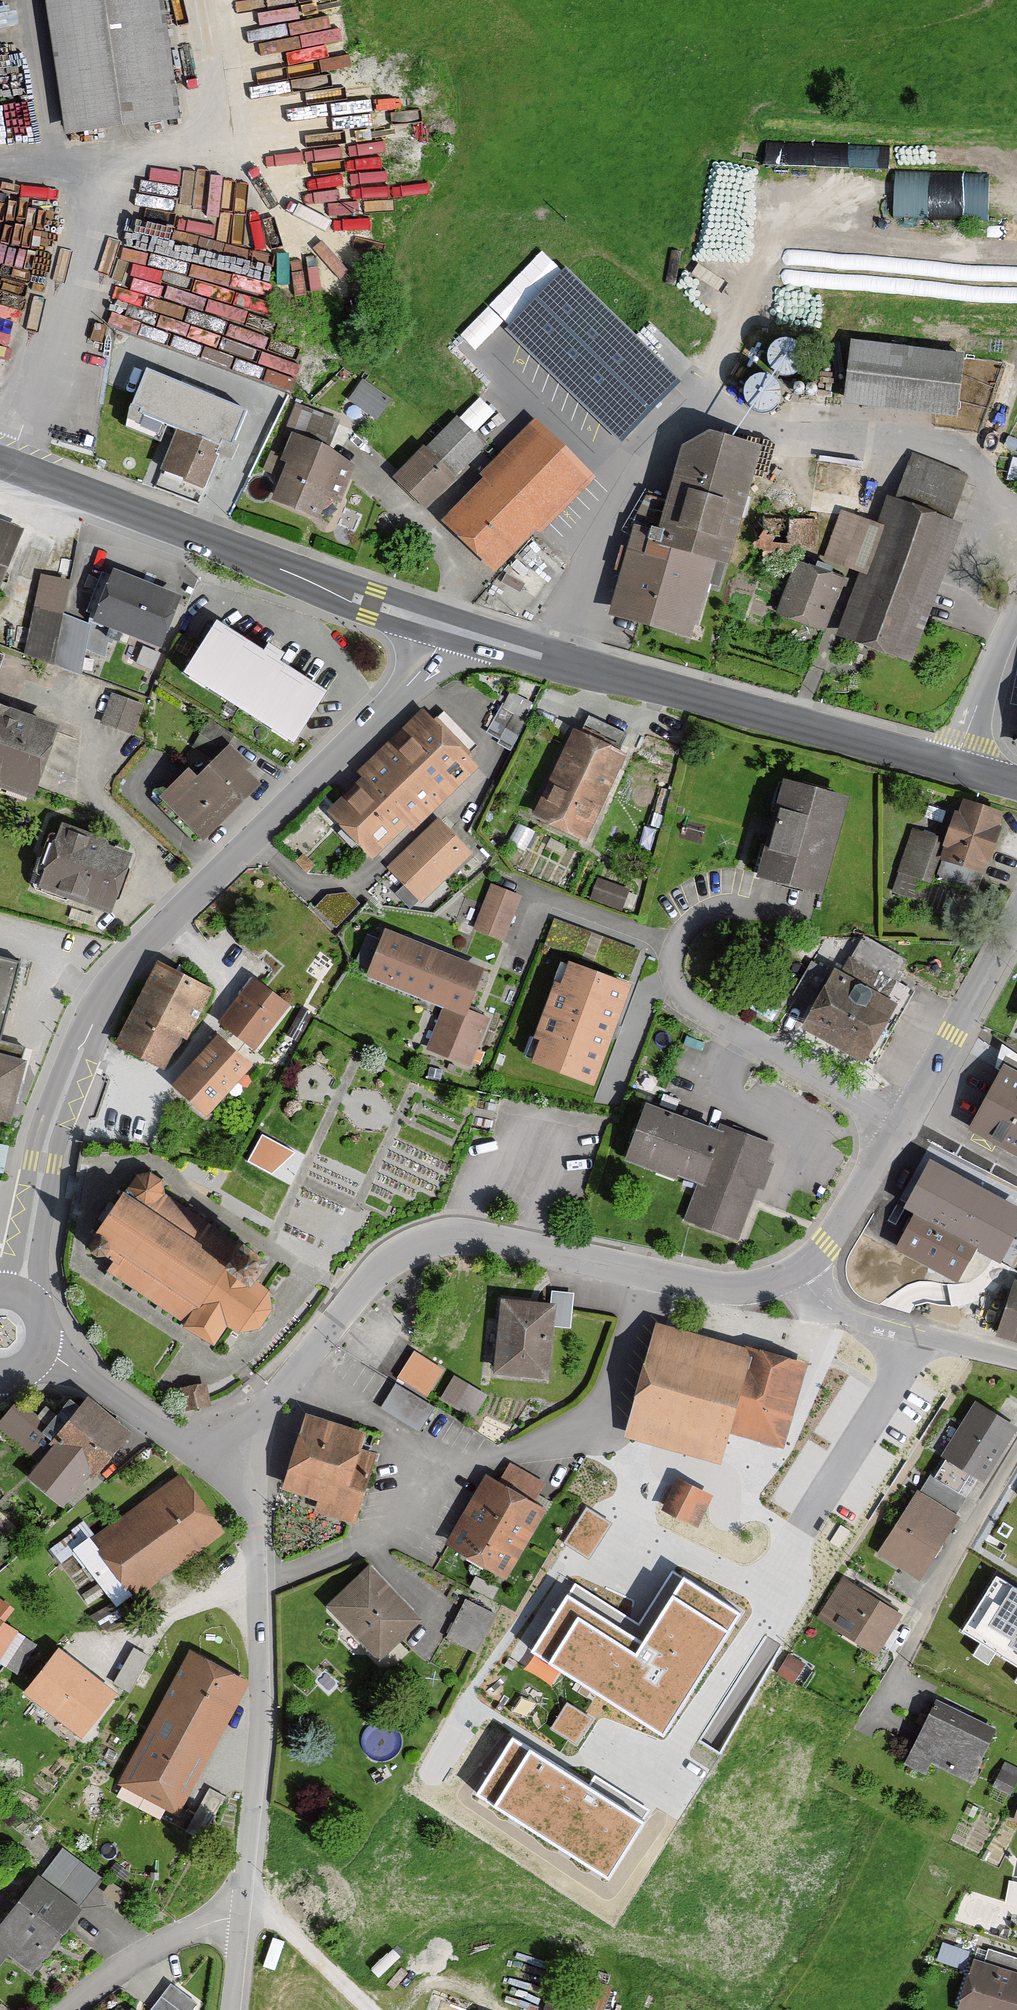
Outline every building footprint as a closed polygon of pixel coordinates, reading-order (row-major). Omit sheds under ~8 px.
[(158,0),(41,0),(61,140),(175,124),(158,0)] [(895,212),(990,215),(991,172),(896,169),(895,212)] [(505,328),(621,442),(682,380),(565,266),(505,328)] [(842,406),(953,417),(960,353),(848,341),(842,406)] [(770,375),(774,380),(780,382),(787,383),(793,382),(799,378),(803,373),(806,367),(806,360),(804,354),(800,349),(794,345),(788,343),(781,344),(775,346),(770,350),(767,356),(766,363),(767,369),(770,375)] [(232,457),(248,413),(148,371),(133,413),(171,428),(176,430),(158,476),(184,487),(206,496),(224,454),(232,457)] [(363,374),(348,395),(378,416),(393,395),(363,374)] [(743,409),(748,414),(754,417),(761,417),(767,416),(773,413),(777,407),(779,401),(780,395),(778,388),(774,383),(768,379),(762,377),(755,378),(749,380),(744,385),(741,390),(739,397),(740,403),(743,409)] [(494,576),(594,474),(536,417),(436,519),(494,576)] [(486,450),(455,419),(393,480),(424,511),(486,450)] [(725,570),(758,447),(687,428),(658,534),(631,527),(604,625),(694,650),(716,567),(725,570)] [(329,527),(356,462),(294,436),(267,502),(329,527)] [(843,642),(913,667),(962,526),(893,502),(843,642)] [(879,521),(840,510),(821,573),(851,581),(860,584),(879,521)] [(25,521),(0,512),(0,585),(25,521)] [(796,565),(779,623),(833,640),(851,581),(821,573),(796,565)] [(95,618),(159,644),(179,596),(114,570),(95,618)] [(69,577),(35,571),(29,610),(63,616),(69,577)] [(268,649),(219,619),(186,672),(300,744),(334,690),(286,660),(290,653),(273,642),(268,649)] [(111,688),(101,719),(136,730),(145,698),(111,688)] [(30,800),(57,724),(0,703),(0,789),(30,800)] [(376,869),(481,769),(426,711),(321,811),(376,869)] [(568,721),(528,817),(583,839),(601,795),(610,799),(631,747),(568,721)] [(199,756),(154,798),(198,845),(265,783),(230,745),(208,766),(199,756)] [(755,874),(819,892),(846,795),(783,777),(755,874)] [(985,878),(1004,812),(956,798),(937,864),(985,878)] [(469,856),(434,821),(383,871),(417,906),(469,856)] [(32,879),(110,909),(132,853),(53,823),(32,879)] [(597,876),(591,897),(623,905),(629,885),(597,876)] [(516,898),(487,888),(471,934),(500,944),(516,898)] [(388,928),(369,975),(416,994),(435,946),(388,928)] [(489,968),(435,946),(416,994),(443,1005),(470,1015),(489,968)] [(794,1023),(861,1060),(903,984),(836,947),(794,1023)] [(0,956),(0,1032),(18,961),(0,956)] [(111,1046),(169,1075),(213,990),(155,961),(111,1046)] [(622,992),(553,967),(516,1065),(586,1091),(622,992)] [(254,973),(217,1023),(253,1050),(290,999),(254,973)] [(490,1024),(443,1005),(425,1048),(472,1067),(490,1024)] [(258,1064),(219,1030),(173,1082),(211,1116),(258,1064)] [(961,1133),(1016,1163),(1016,1047),(1010,1043),(996,1061),(1004,1066),(998,1075),(961,1133)] [(17,1120),(33,1057),(0,1048),(0,1117),(17,1120)] [(696,1181),(682,1220),(736,1239),(748,1206),(750,1199),(770,1143),(702,1119),(644,1098),(623,1155),(696,1181)] [(993,1248),(1010,1257),(1016,1244),(1016,1191),(927,1144),(899,1196),(917,1206),(993,1248)] [(185,1327),(215,1344),(227,1325),(241,1331),(260,1327),(271,1309),(268,1292),(255,1282),(267,1265),(244,1245),(241,1247),(164,1195),(160,1182),(149,1175),(135,1177),(88,1246),(91,1253),(97,1257),(106,1256),(114,1262),(107,1271),(186,1323),(185,1327)] [(993,1248),(917,1206),(894,1249),(972,1290),(993,1248)] [(1014,1281),(996,1334),(1016,1341),(1016,1282),(1014,1281)] [(548,1307),(491,1303),(487,1381),(544,1384),(548,1307)] [(751,1349),(650,1323),(619,1442),(719,1468),(731,1420),(764,1428),(784,1350),(753,1342),(751,1349)] [(455,1371),(442,1394),(476,1412),(488,1389),(455,1371)] [(193,1375),(173,1383),(181,1403),(200,1396),(193,1375)] [(382,1405),(423,1425),(435,1399),(395,1379),(382,1405)] [(32,1456),(56,1420),(19,1394),(0,1421),(0,1434),(32,1456)] [(89,1478),(93,1481),(132,1434),(86,1396),(48,1443),(52,1446),(26,1478),(63,1508),(89,1478)] [(1016,1432),(1016,1431),(962,1397),(928,1452),(941,1460),(928,1481),(955,1497),(967,1478),(983,1487),(1016,1432)] [(349,1487),(367,1429),(304,1411),(281,1492),(319,1501),(315,1514),(355,1526),(365,1491),(349,1487)] [(442,1543),(505,1578),(545,1508),(482,1473),(442,1543)] [(146,1593),(227,1532),(183,1475),(102,1537),(146,1593)] [(696,1530),(712,1494),(676,1478),(660,1514),(696,1530)] [(913,1587),(956,1519),(912,1491),(869,1559),(913,1587)] [(608,1522),(586,1510),(567,1541),(588,1555),(608,1522)] [(372,1666),(422,1623),(369,1563),(319,1606),(372,1666)] [(998,1577),(963,1632),(1016,1666),(1016,1589),(998,1577)] [(571,1597),(536,1651),(666,1734),(742,1615),(685,1579),(644,1644),(571,1597)] [(874,1657),(898,1614),(845,1585),(821,1629),(874,1657)] [(476,1656),(498,1615),(463,1597),(441,1638),(476,1656)] [(0,1661),(25,1622),(0,1605),(0,1661)] [(119,1693),(59,1643),(17,1695),(77,1744),(119,1693)] [(133,1687),(149,1651),(132,1644),(117,1681),(133,1687)] [(177,1820),(252,1682),(191,1649),(116,1787),(177,1820)] [(578,1741),(594,1714),(567,1698),(551,1726),(578,1741)] [(921,1778),(928,1763),(969,1783),(990,1740),(926,1709),(898,1767),(921,1778)] [(643,1824),(515,1742),(481,1795),(609,1877),(643,1824)] [(6,1958),(28,1975),(103,1881),(60,1846),(0,1922),(0,1966),(6,1958)] [(965,1959),(952,2009),(1016,2009),(1016,1973),(965,1959)] [(608,1985),(556,1969),(548,1995),(543,1993),(538,2009),(601,2009),(608,1985)] [(197,2004),(169,1983),(149,2009),(192,2009),(197,2004)]
